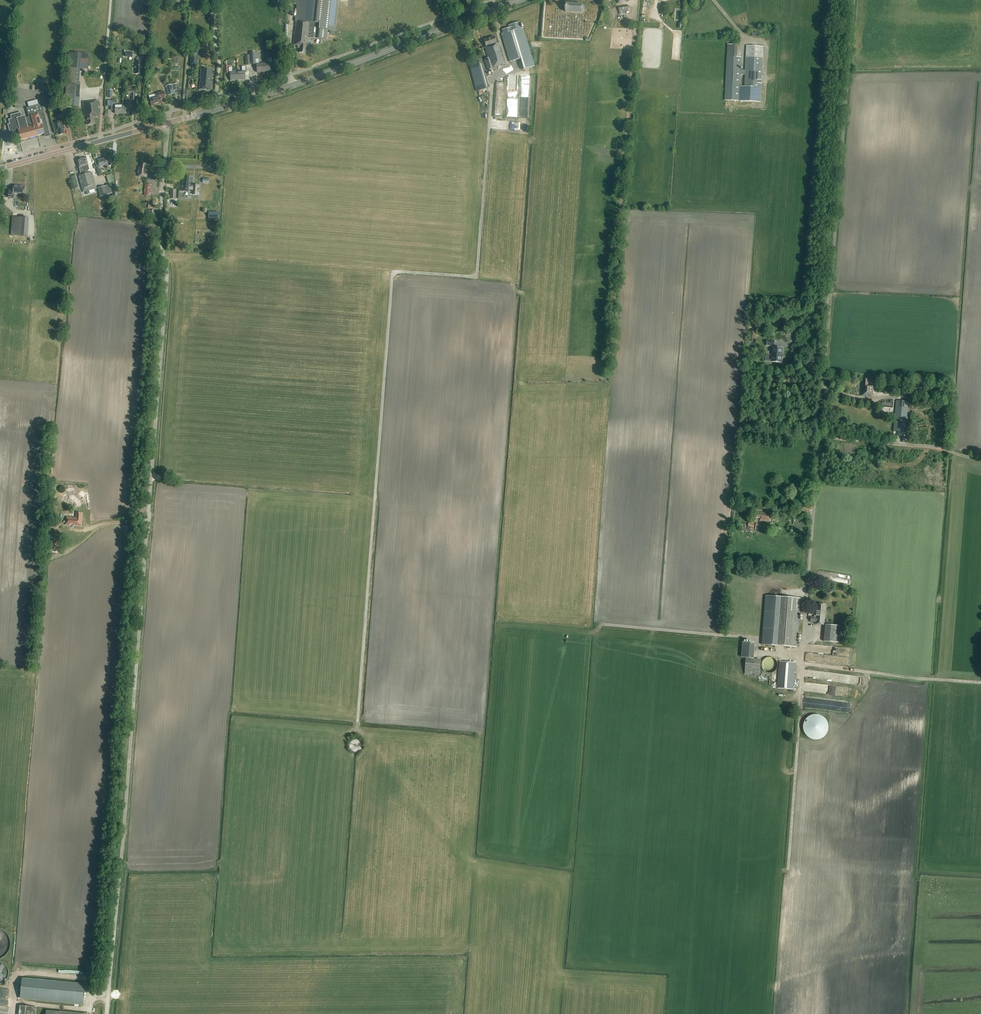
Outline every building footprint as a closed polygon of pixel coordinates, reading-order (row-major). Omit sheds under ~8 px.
[(296,22),(293,45),(298,46),(298,49),(300,49),(299,52),(305,53),(306,53),(308,53),(309,45),(308,45),(309,39),(326,40),(327,31),(334,32),(338,0),(298,0),(296,22)] [(581,13),(584,11),(584,8),(582,4),(566,3),(565,12),(581,13)] [(618,7),(620,15),(629,13),(628,5),(618,7)] [(503,34),(501,34),(510,62),(519,59),(523,70),(534,67),(523,28),(521,28),(519,22),(508,26),(509,28),(502,30),(503,34)] [(488,58),(484,59),(488,70),(505,64),(498,43),(496,43),(494,36),(484,40),(486,47),(484,48),(488,58)] [(736,57),(736,45),(727,45),(725,100),(760,102),(763,59),(763,47),(747,46),(745,70),(740,70),(741,57),(736,57)] [(197,67),(198,50),(191,50),(190,66),(197,67)] [(88,70),(89,55),(69,53),(68,68),(69,68),(68,84),(79,85),(80,69),(88,70)] [(269,63),(264,63),(264,72),(272,72),(271,63),(272,63),(272,58),(268,59),(269,63)] [(264,72),(264,63),(259,64),(258,59),(255,59),(255,64),(256,64),(257,72),(264,72)] [(242,71),(237,72),(238,80),(245,80),(244,71),(245,71),(245,66),(242,67),(242,71)] [(238,80),(237,72),(237,69),(232,70),(232,67),(229,68),(229,72),(230,72),(230,81),(238,80)] [(201,78),(200,82),(199,90),(211,91),(212,70),(201,69),(200,78),(201,78)] [(489,88),(484,71),(473,74),(478,91),(489,88)] [(166,86),(166,89),(168,96),(174,94),(174,91),(179,90),(178,89),(180,89),(178,84),(177,84),(172,85),(172,83),(169,84),(169,86),(166,86)] [(165,98),(163,92),(160,93),(157,94),(157,97),(149,99),(151,106),(161,104),(160,99),(161,99),(165,98)] [(65,106),(79,107),(80,97),(66,96),(65,106)] [(127,105),(122,105),(122,114),(130,113),(129,105),(130,105),(130,98),(127,98),(127,105)] [(94,117),(99,116),(97,100),(83,102),(85,118),(86,118),(87,125),(95,124),(94,117)] [(117,100),(111,101),(107,101),(107,107),(111,107),(111,111),(115,111),(115,114),(122,114),(122,105),(117,105),(117,100)] [(26,108),(28,114),(30,113),(33,113),(32,111),(43,108),(41,104),(26,108)] [(44,134),(45,138),(50,136),(43,108),(32,111),(33,113),(30,113),(36,135),(36,136),(44,134)] [(20,136),(21,140),(36,136),(36,135),(30,113),(28,114),(29,117),(25,118),(25,116),(22,117),(21,113),(10,115),(12,119),(9,120),(10,124),(8,125),(12,138),(20,136)] [(64,133),(63,129),(65,129),(62,121),(54,123),(56,131),(58,131),(59,135),(64,133)] [(110,157),(98,160),(99,164),(96,165),(98,175),(102,174),(100,167),(105,165),(105,166),(112,165),(110,157)] [(92,172),(87,173),(86,171),(89,170),(88,165),(86,158),(77,160),(79,168),(81,175),(78,176),(79,176),(83,192),(97,188),(92,172)] [(138,176),(146,177),(147,165),(145,165),(145,164),(141,163),(141,168),(138,167),(138,176)] [(194,186),(191,186),(191,183),(188,183),(189,177),(185,176),(185,177),(182,177),(182,185),(180,184),(180,191),(190,192),(190,191),(193,192),(193,195),(198,195),(199,185),(194,185),(194,186)] [(24,194),(24,186),(17,186),(18,185),(13,185),(13,190),(8,190),(8,197),(14,198),(14,193),(24,194)] [(111,194),(109,186),(105,187),(105,186),(98,188),(100,197),(111,194)] [(11,236),(27,237),(28,218),(12,217),(11,236)] [(774,346),(775,341),(767,340),(766,345),(773,346),(772,357),(766,356),(765,360),(771,361),(771,362),(781,363),(782,348),(774,347),(774,346)] [(861,396),(872,397),(873,386),(868,385),(868,380),(862,379),(861,396)] [(905,436),(908,401),(896,400),(893,435),(905,436)] [(53,527),(60,528),(61,513),(61,511),(54,511),(53,527)] [(760,521),(770,522),(771,514),(756,512),(755,518),(760,518),(760,521)] [(82,513),(76,513),(75,518),(66,517),(65,525),(70,525),(70,524),(74,524),(74,525),(81,526),(82,513)] [(756,524),(755,530),(769,532),(769,531),(771,532),(772,527),(756,524)] [(766,596),(763,645),(797,647),(800,599),(766,596)] [(811,617),(810,622),(815,622),(815,624),(824,625),(826,607),(825,607),(825,605),(818,604),(817,609),(816,609),(816,612),(814,612),(814,617),(811,617)] [(827,624),(826,641),(842,643),(844,626),(827,624)] [(754,659),(755,649),(743,648),(742,659),(746,659),(754,659)] [(763,661),(762,663),(762,665),(762,668),(763,670),(764,671),(766,673),(769,673),(771,673),(773,673),(775,671),(777,670),(778,668),(778,665),(778,663),(777,661),(775,659),(773,658),(771,657),(769,657),(766,658),(764,659),(763,661)] [(780,662),(778,688),(793,690),(795,663),(780,662)] [(84,984),(21,979),(19,998),(82,1004),(84,984)] [(19,1013),(35,1013),(36,1007),(20,1005),(19,1013)]
